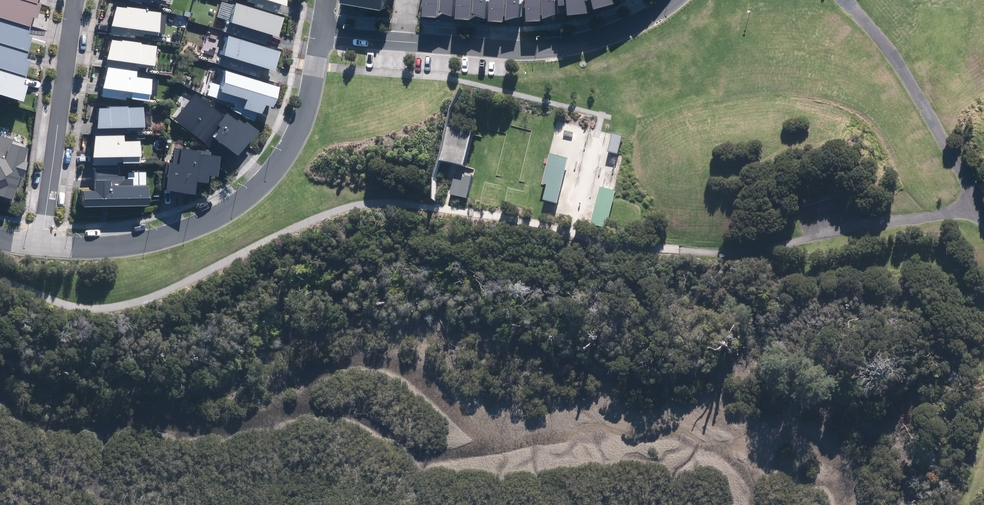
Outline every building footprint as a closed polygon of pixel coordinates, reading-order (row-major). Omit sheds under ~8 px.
[(19,99),(24,83),(19,81),(27,58),(24,57),(31,36),(24,34),(30,15),(34,16),(38,2),(34,0),(0,0),(0,93),(19,99)] [(380,11),(382,0),(339,0),(338,4),(380,11)] [(421,17),(436,18),(437,14),(451,16),(453,0),(423,0),(421,17)] [(455,19),(470,20),(470,16),(485,17),(486,0),(456,0),(455,19)] [(488,21),(503,22),(503,18),(518,20),(520,0),(490,0),(488,21)] [(525,22),(541,21),(540,19),(555,14),(554,0),(525,0),(525,22)] [(558,6),(566,5),(567,16),(588,13),(586,6),(592,4),(593,10),(614,4),(612,0),(613,0),(558,0),(558,6)] [(111,3),(108,23),(138,27),(137,33),(154,35),(157,9),(111,3)] [(281,17),(232,3),(226,23),(275,38),(281,17)] [(279,51),(224,34),(218,55),(273,71),(279,51)] [(101,59),(151,66),(154,45),(104,37),(101,59)] [(129,97),(145,99),(148,77),(133,75),(134,70),(102,66),(99,88),(130,92),(129,97)] [(276,84),(222,69),(215,91),(241,98),(239,106),(258,111),(261,101),(270,104),(276,84)] [(222,113),(192,92),(173,119),(225,155),(230,147),(236,152),(253,127),(239,117),(238,119),(225,110),(222,113)] [(94,126),(141,124),(140,103),(93,105),(94,126)] [(468,167),(476,134),(450,128),(443,161),(453,164),(468,167)] [(0,133),(0,192),(14,196),(31,143),(0,133)] [(121,134),(86,134),(86,156),(119,155),(119,162),(138,162),(137,138),(121,139),(121,134)] [(619,156),(624,138),(614,136),(609,153),(619,156)] [(165,159),(161,188),(190,191),(192,179),(204,180),(205,172),(216,174),(218,151),(178,147),(176,160),(165,159)] [(558,206),(570,159),(552,155),(544,185),(549,186),(545,202),(558,206)] [(468,200),(473,177),(457,174),(452,196),(468,200)] [(80,206),(147,205),(147,181),(107,182),(107,177),(91,177),(91,185),(80,185),(80,206)] [(617,192),(601,188),(592,225),(607,229),(617,192)]
